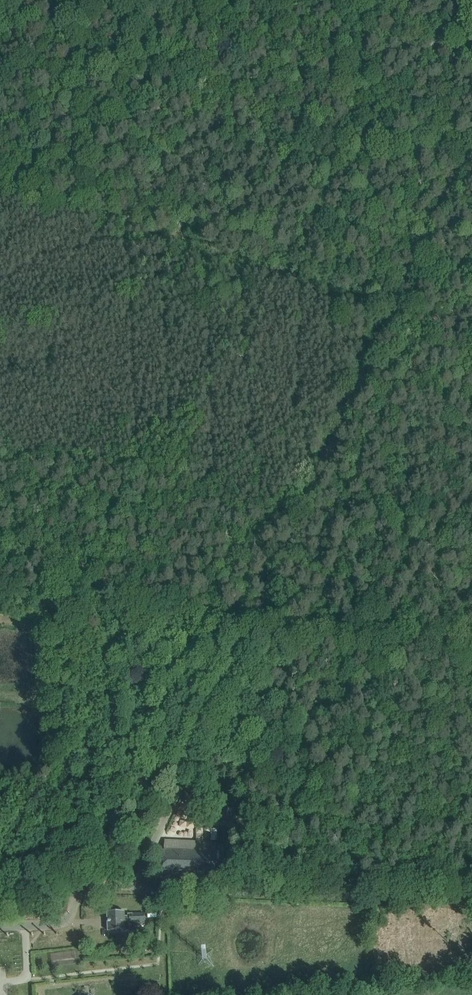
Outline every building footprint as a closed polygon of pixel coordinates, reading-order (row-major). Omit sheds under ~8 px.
[(223,867),(224,845),(207,844),(206,852),(165,850),(164,876),(214,878),(215,864),(217,864),(217,867),(223,867)] [(108,931),(130,930),(130,922),(145,922),(144,914),(133,914),(133,913),(128,914),(128,916),(125,916),(124,911),(107,912),(108,931)]
